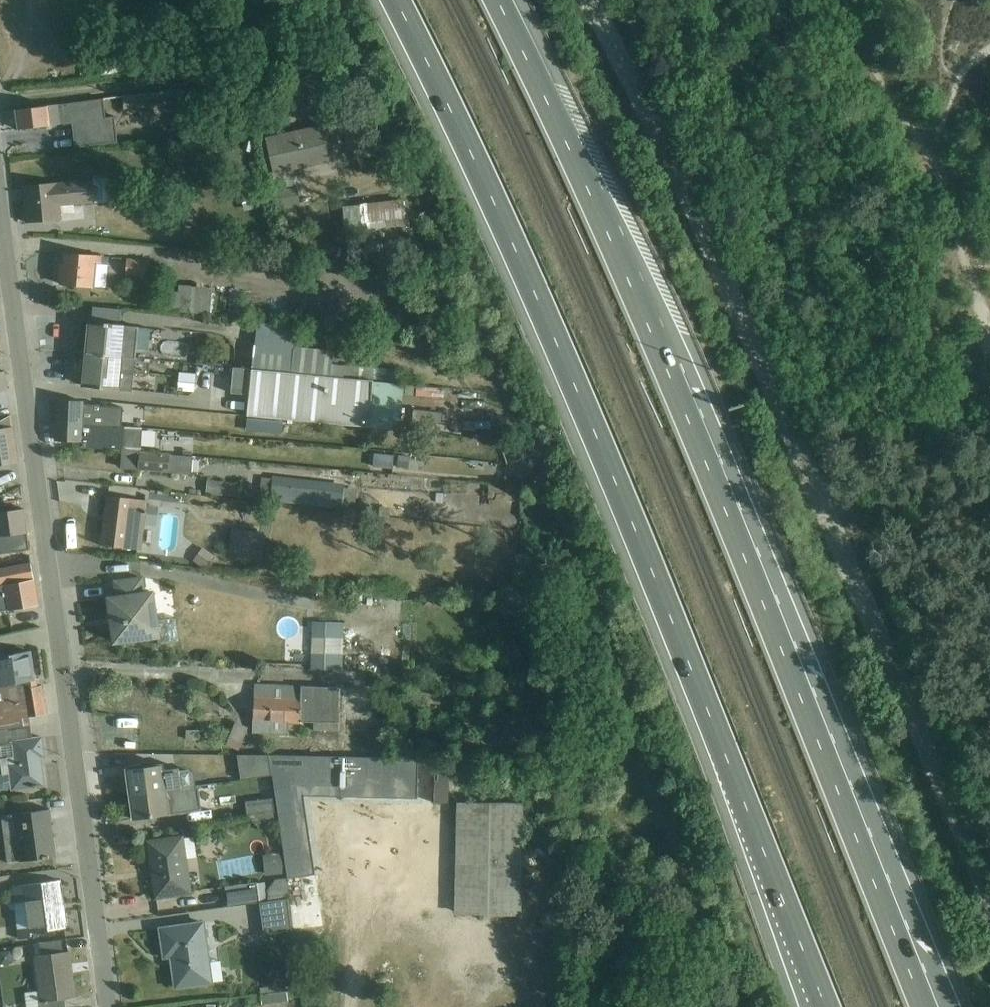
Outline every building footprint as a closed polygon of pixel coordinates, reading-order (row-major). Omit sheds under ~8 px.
[(131,73),(130,60),(82,65),(82,68),(80,69),(81,78),(131,73)] [(180,89),(122,96),(124,109),(182,102),(180,89)] [(93,100),(16,110),(19,129),(76,122),(77,137),(73,138),(74,148),(99,145),(96,115),(95,115),(93,100)] [(301,201),(298,184),(300,184),(297,169),(330,162),(321,125),(266,137),(273,172),(270,173),(267,174),(272,191),(274,190),(278,207),(301,201)] [(109,178),(24,185),(28,223),(62,219),(62,214),(75,213),(75,205),(111,202),(109,178)] [(266,207),(263,182),(243,186),(245,194),(241,195),(244,211),(261,207),(261,208),(266,207)] [(364,205),(349,206),(351,222),(365,220),(366,230),(406,226),(404,199),(364,204),(364,205)] [(404,262),(404,244),(387,244),(388,254),(378,254),(378,263),(404,262)] [(109,257),(63,254),(62,265),(58,265),(57,279),(61,280),(61,284),(106,286),(109,257)] [(127,258),(126,275),(150,277),(152,260),(127,258)] [(217,288),(179,285),(178,291),(162,290),(160,311),(215,314),(217,288)] [(86,353),(136,358),(137,349),(149,350),(151,329),(89,321),(86,353)] [(254,344),(252,369),(373,380),(374,368),(333,364),(335,351),(294,347),(294,348),(254,344)] [(151,359),(136,358),(86,353),(83,385),(132,390),(134,373),(149,374),(151,359)] [(249,395),(248,416),(401,429),(405,383),(373,380),(252,369),(233,367),(231,393),(249,395)] [(197,373),(179,372),(177,390),(195,392),(197,373)] [(439,401),(440,386),(415,385),(415,400),(439,401)] [(57,421),(122,428),(123,407),(84,404),(84,400),(58,400),(57,421)] [(17,462),(10,415),(0,421),(0,464),(17,462)] [(283,433),(284,421),(248,418),(247,430),(283,433)] [(142,429),(122,428),(57,421),(56,440),(74,441),(74,447),(124,450),(141,451),(142,429)] [(193,456),(141,451),(124,450),(124,452),(123,467),(192,471),(193,456)] [(393,453),(374,452),(372,467),(392,469),(393,453)] [(411,457),(399,455),(397,468),(410,470),(411,457)] [(270,502),(342,509),(345,484),(272,476),(270,502)] [(241,483),(207,480),(206,495),(240,498),(241,483)] [(70,495),(95,496),(96,484),(71,483),(70,495)] [(359,507),(360,495),(345,493),(344,506),(359,507)] [(148,501),(108,496),(102,545),(106,546),(106,547),(141,551),(148,501)] [(4,550),(2,536),(27,533),(24,509),(0,512),(0,550),(4,550)] [(255,532),(232,529),(228,556),(251,559),(250,561),(262,562),(266,533),(255,531),(255,532)] [(217,566),(221,561),(202,546),(193,561),(205,569),(207,565),(213,569),(216,565),(217,566)] [(38,605),(31,564),(0,570),(0,612),(38,605)] [(144,577),(115,581),(117,597),(109,598),(115,642),(161,636),(155,590),(146,591),(144,577)] [(415,600),(404,599),(403,617),(414,617),(415,600)] [(343,671),(344,623),(312,622),(312,632),(309,632),(309,640),(311,640),(310,670),(343,671)] [(30,652),(15,654),(15,653),(0,657),(0,687),(34,680),(30,652)] [(30,728),(29,717),(48,714),(43,686),(36,687),(35,680),(34,680),(0,687),(0,732),(30,728)] [(301,723),(314,723),(314,731),(338,732),(340,688),(255,684),(253,733),(287,735),(288,723),(301,724),(301,723)] [(226,745),(239,750),(249,728),(235,722),(226,745)] [(0,750),(1,759),(0,759),(2,774),(0,775),(0,790),(4,791),(44,786),(41,764),(42,764),(42,763),(39,764),(38,757),(43,757),(44,757),(42,737),(32,739),(30,728),(0,732),(0,750)] [(238,756),(241,780),(272,776),(269,755),(238,756)] [(417,798),(418,757),(269,755),(272,776),(275,798),(277,811),(278,820),(287,877),(308,874),(295,785),(341,787),(340,795),(417,798)] [(130,794),(196,785),(194,773),(189,769),(180,771),(179,767),(164,770),(164,764),(127,769),(130,794)] [(434,770),(432,799),(445,800),(447,771),(434,770)] [(196,785),(130,794),(134,819),(202,810),(198,785),(196,785)] [(245,802),(247,815),(277,811),(275,798),(245,802)] [(523,851),(524,803),(462,802),(457,802),(455,915),(460,915),(522,916),(523,867),(529,867),(530,852),(523,851)] [(50,809),(2,816),(8,864),(49,858),(56,857),(50,809)] [(277,811),(247,815),(260,831),(273,819),(278,820),(277,811)] [(185,837),(148,842),(156,897),(193,892),(185,837)] [(282,853),(264,855),(266,876),(284,874),(282,853)] [(260,902),(288,899),(285,878),(275,879),(267,890),(265,882),(257,883),(257,882),(225,887),(228,906),(260,902)] [(59,880),(11,887),(13,904),(16,904),(20,939),(31,938),(30,933),(66,928),(59,880)] [(288,899),(260,902),(264,935),(292,930),(288,899)] [(204,922),(161,928),(165,957),(173,956),(175,964),(173,964),(176,987),(223,980),(221,959),(210,961),(204,922)] [(0,951),(0,958),(1,965),(15,963),(13,949),(0,951)] [(64,999),(76,997),(69,951),(63,952),(41,955),(34,956),(38,990),(25,992),(27,1006),(65,1006),(64,999)] [(260,987),(261,994),(282,992),(281,986),(301,990),(298,975),(284,971),(280,985),(260,987)] [(282,992),(261,994),(262,1004),(289,1001),(287,991),(282,992)]
